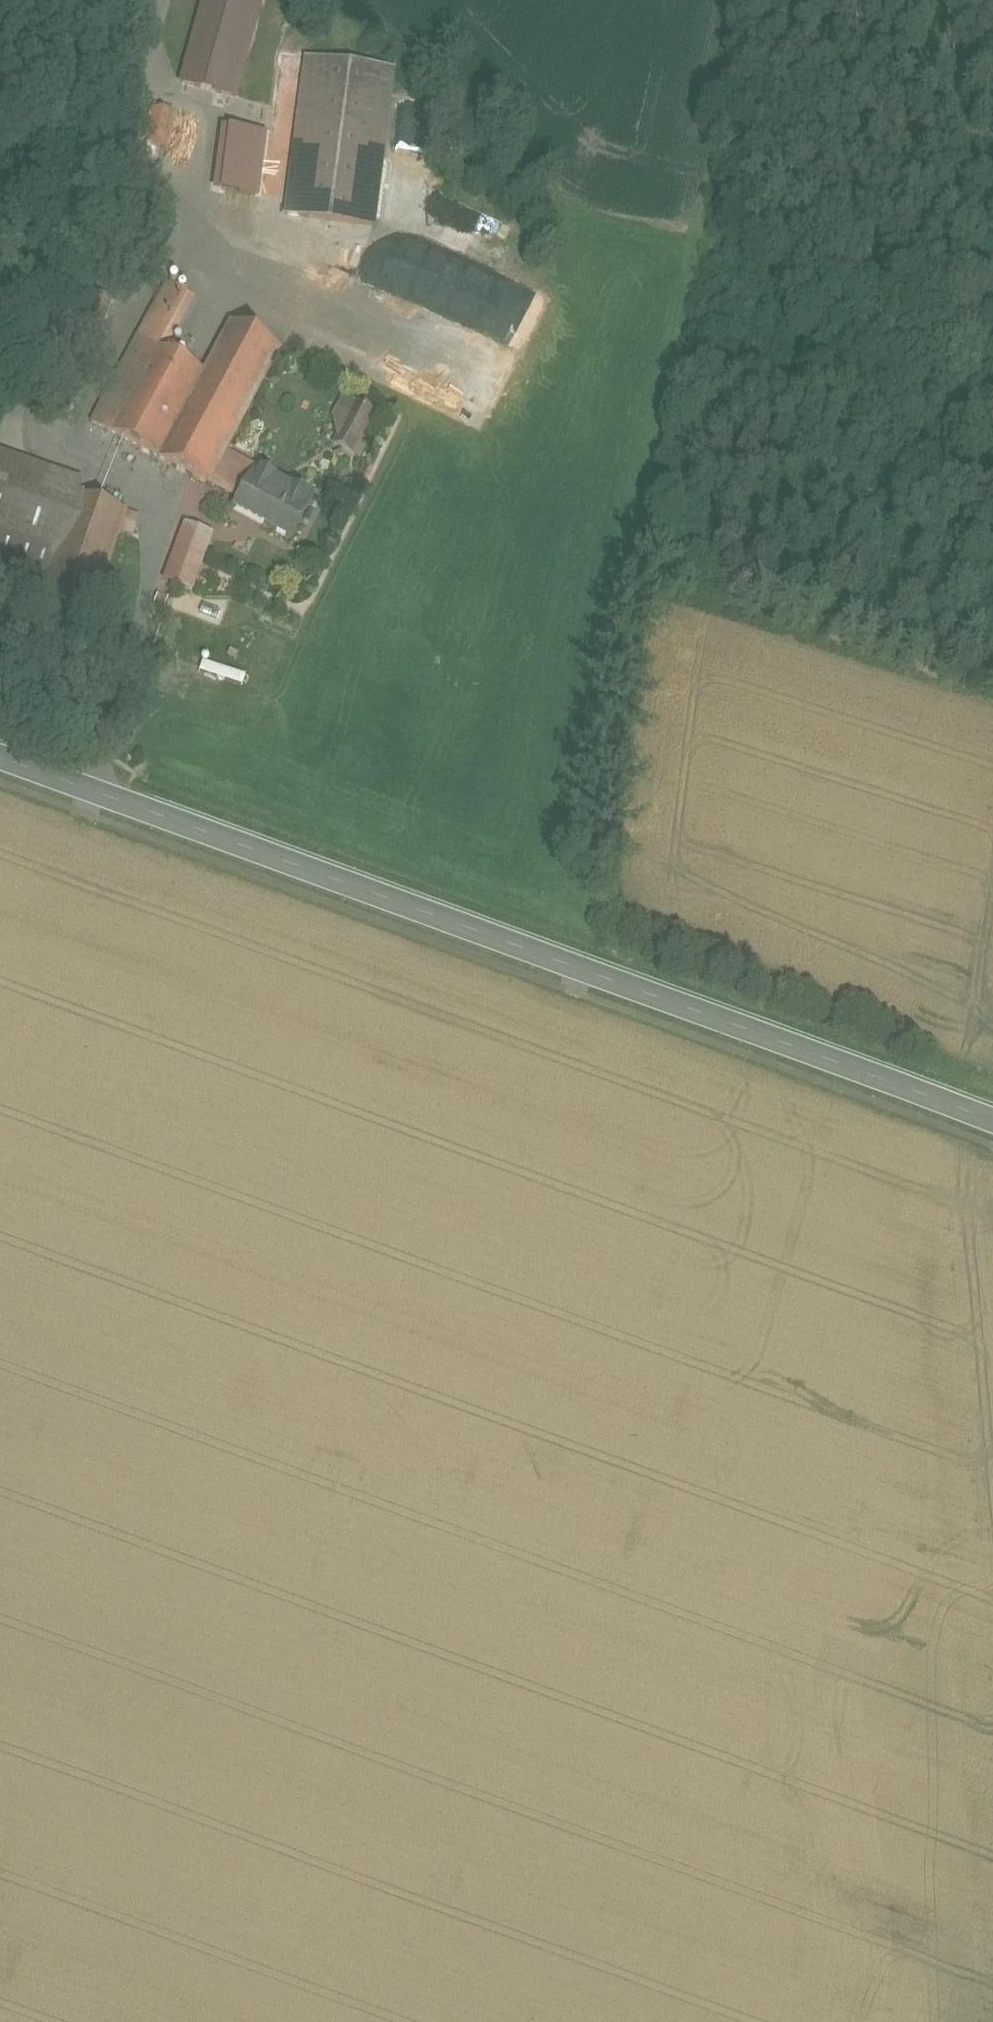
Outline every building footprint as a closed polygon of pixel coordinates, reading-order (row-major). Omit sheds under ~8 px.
[(177,84),(235,101),(264,0),(201,0),(177,84)] [(396,68),(305,56),(283,214),(374,226),(396,68)] [(177,112),(153,107),(145,143),(169,148),(177,112)] [(265,133),(220,127),(211,191),(257,197),(265,133)] [(155,458),(200,372),(159,351),(189,293),(164,280),(89,424),(155,458)] [(210,488),(280,350),(226,323),(200,372),(155,458),(210,488)] [(379,413),(342,393),(331,414),(338,449),(354,458),(379,413)] [(0,452),(0,551),(49,567),(29,629),(97,651),(142,515),(80,495),(85,480),(0,452)] [(311,496),(252,465),(229,509),(288,540),(311,496)] [(215,534),(184,523),(162,582),(194,594),(215,534)]
